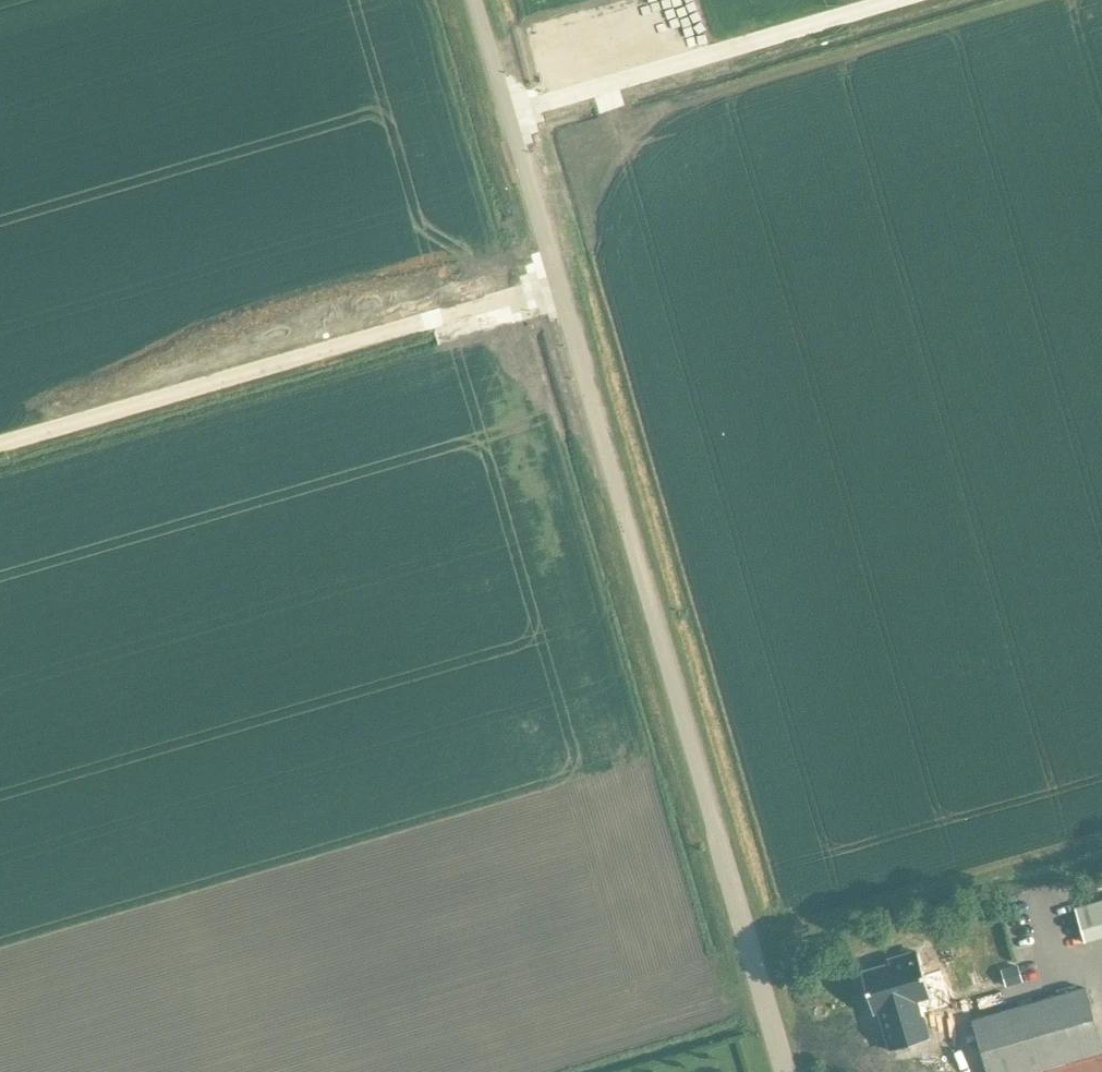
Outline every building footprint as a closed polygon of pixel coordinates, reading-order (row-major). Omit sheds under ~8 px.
[(918,999),(930,996),(917,950),(888,959),(889,963),(861,972),(873,1012),(878,1011),(889,1050),(929,1038),(918,999)] [(988,1071),(1050,1071),(1101,1057),(1101,1046),(1085,987),(973,1019),(988,1071)] [(1000,989),(988,989),(989,1006),(1000,1006),(1000,989)] [(1050,1071),(1101,1071),(1101,1057),(1050,1071)]
